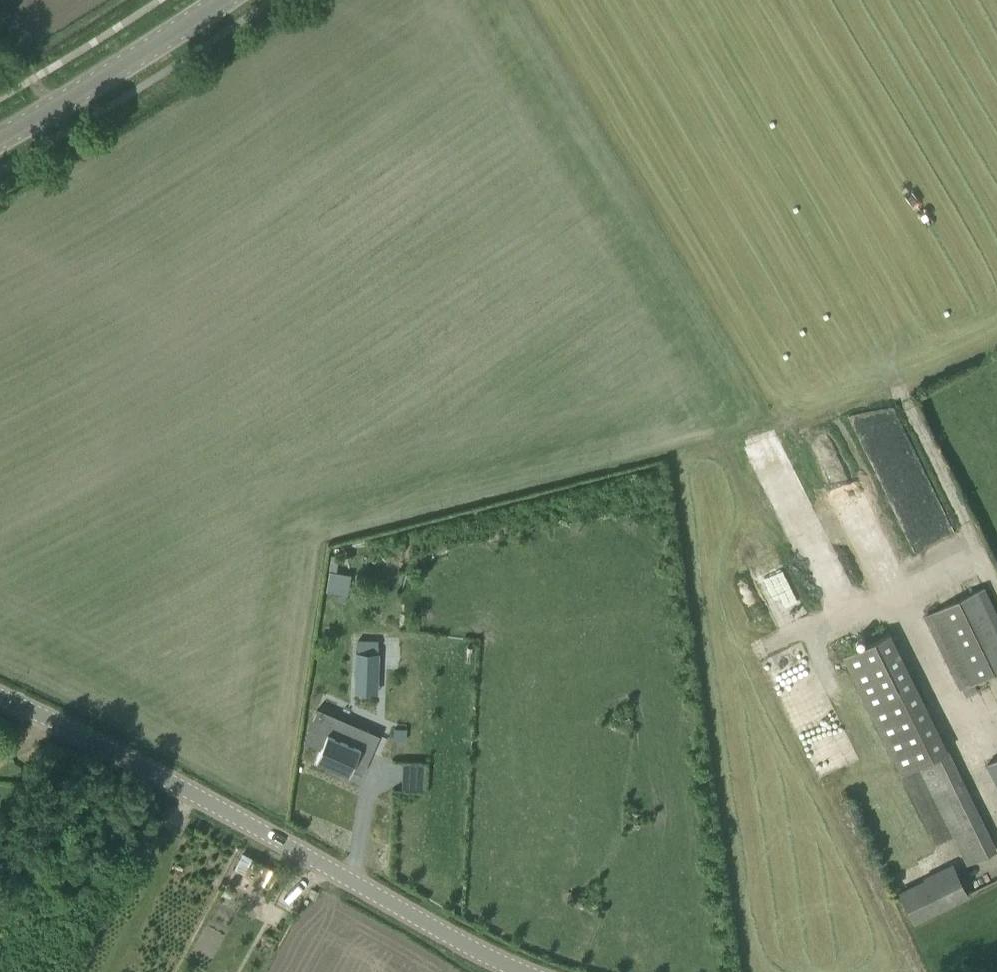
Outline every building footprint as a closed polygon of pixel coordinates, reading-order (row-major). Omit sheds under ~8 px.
[(328,572),(326,598),(347,600),(350,574),(328,572)] [(926,615),(962,688),(996,671),(996,616),(983,587),(926,615)] [(889,633),(844,655),(937,844),(955,835),(969,864),(996,850),(996,847),(963,778),(889,633)] [(355,652),(354,677),(378,678),(379,652),(378,652),(357,652),(355,652)] [(318,708),(304,740),(322,747),(317,758),(349,772),(351,768),(363,773),(379,735),(318,708)] [(967,895),(958,877),(952,866),(927,879),(928,880),(901,894),(906,902),(915,920),(967,895)]
